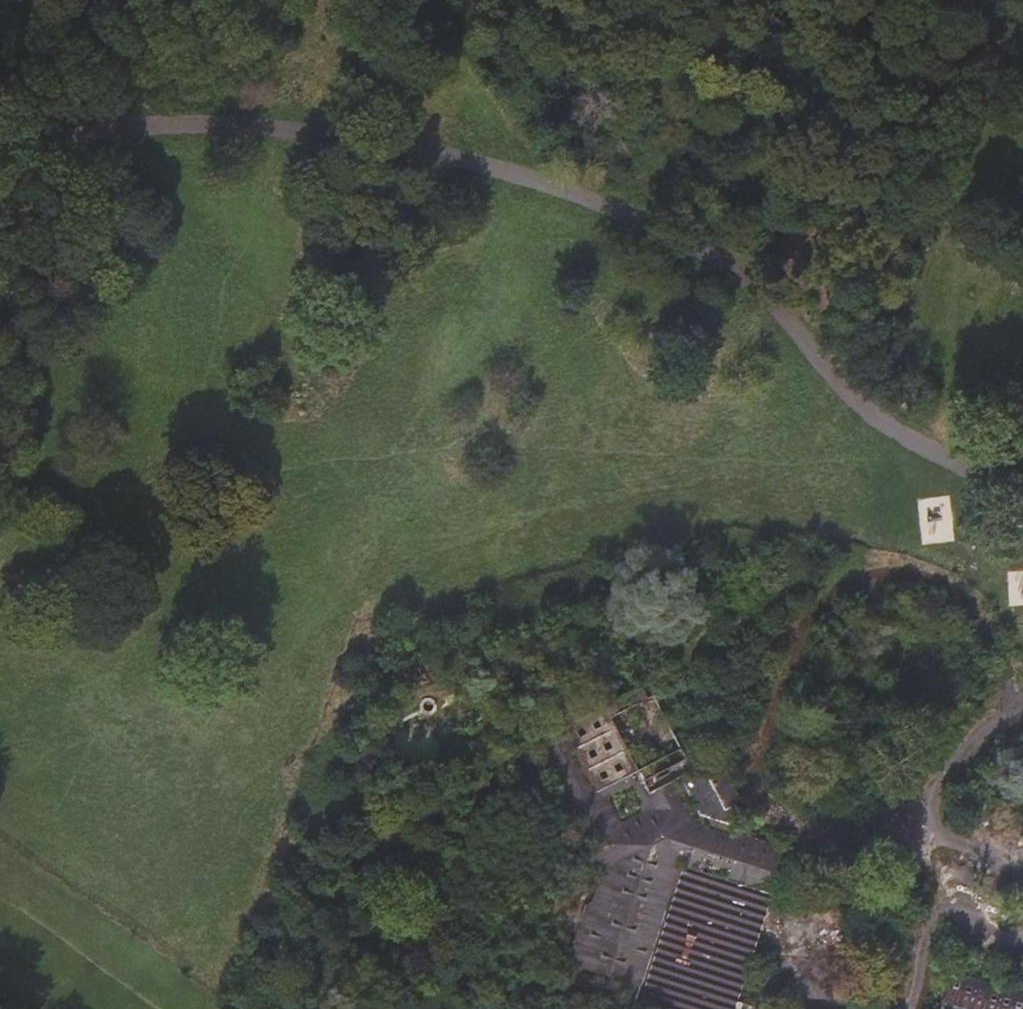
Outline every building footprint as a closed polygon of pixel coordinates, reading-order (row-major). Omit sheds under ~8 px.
[(786,833),(735,821),(744,812),(708,747),(688,758),(644,681),(534,739),(609,868),(611,877),(610,898),(600,897),(599,908),(586,910),(579,953),(586,959),(589,966),(616,977),(613,997),(627,1006),(637,1008),(789,1008),(741,994),(786,833)] [(957,974),(949,999),(973,1008),(975,1008),(1022,1008),(1022,996),(957,974)] [(973,1008),(949,999),(945,1008),(972,1008),(973,1008)]
